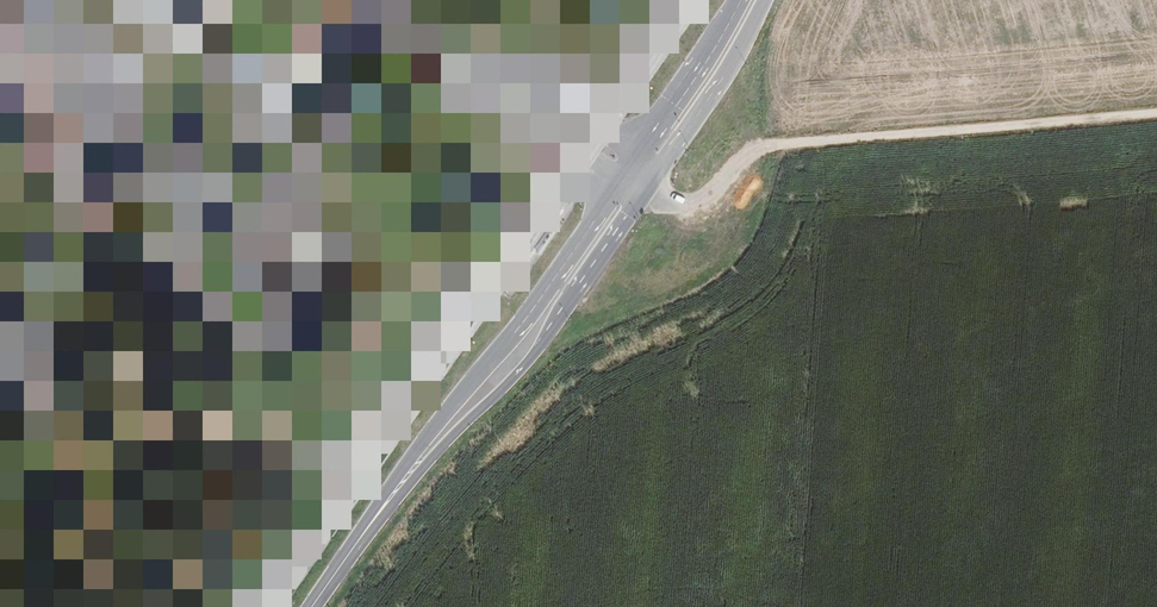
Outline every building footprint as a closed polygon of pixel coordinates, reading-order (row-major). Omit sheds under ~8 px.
[(118,51),(130,67),(141,84),(148,94),(175,96),(160,70),(177,59),(195,70),(186,84),(227,110),(236,97),(248,105),(239,118),(248,124),(258,109),(179,58),(189,52),(264,101),(265,99),(147,23),(155,11),(138,0),(63,0),(74,8),(90,21),(104,36),(118,51)] [(37,403),(40,338),(0,336),(0,401),(37,403)]
